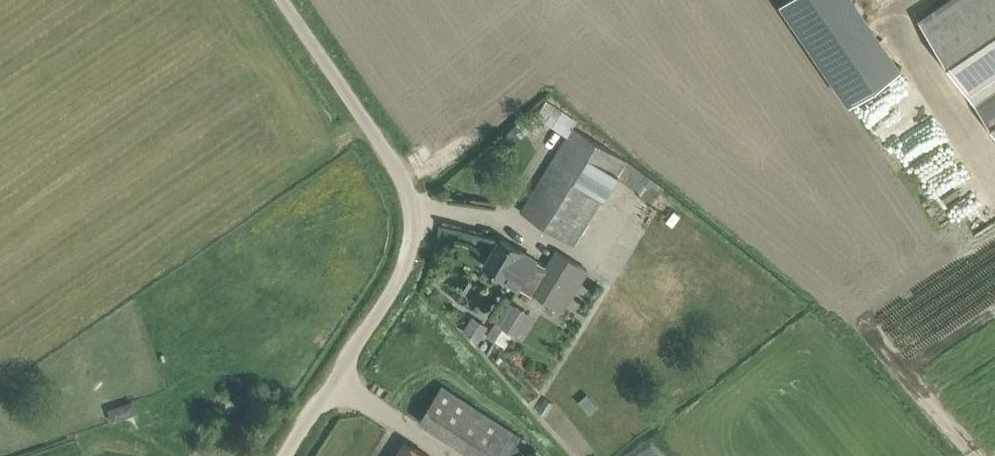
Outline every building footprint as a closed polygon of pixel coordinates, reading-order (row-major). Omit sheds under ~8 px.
[(843,101),(897,65),(854,0),(777,0),(843,101)] [(919,19),(994,132),(994,0),(946,0),(919,19)] [(663,187),(628,161),(573,127),(521,212),(575,245),(618,176),(652,202),(663,187)] [(951,227),(989,206),(957,149),(941,158),(936,150),(914,162),(951,227)] [(535,295),(561,312),(589,272),(558,251),(547,266),(502,238),(485,265),(534,298),(535,295)] [(506,346),(528,313),(508,300),(486,332),(506,346)] [(471,314),(461,330),(478,341),(488,325),(471,314)] [(420,420),(475,455),(509,455),(517,443),(522,436),(473,405),(442,385),(437,394),(420,420)] [(107,409),(111,421),(135,412),(131,401),(107,409)] [(406,441),(397,455),(429,455),(406,441)] [(517,443),(509,455),(528,455),(517,443)]
